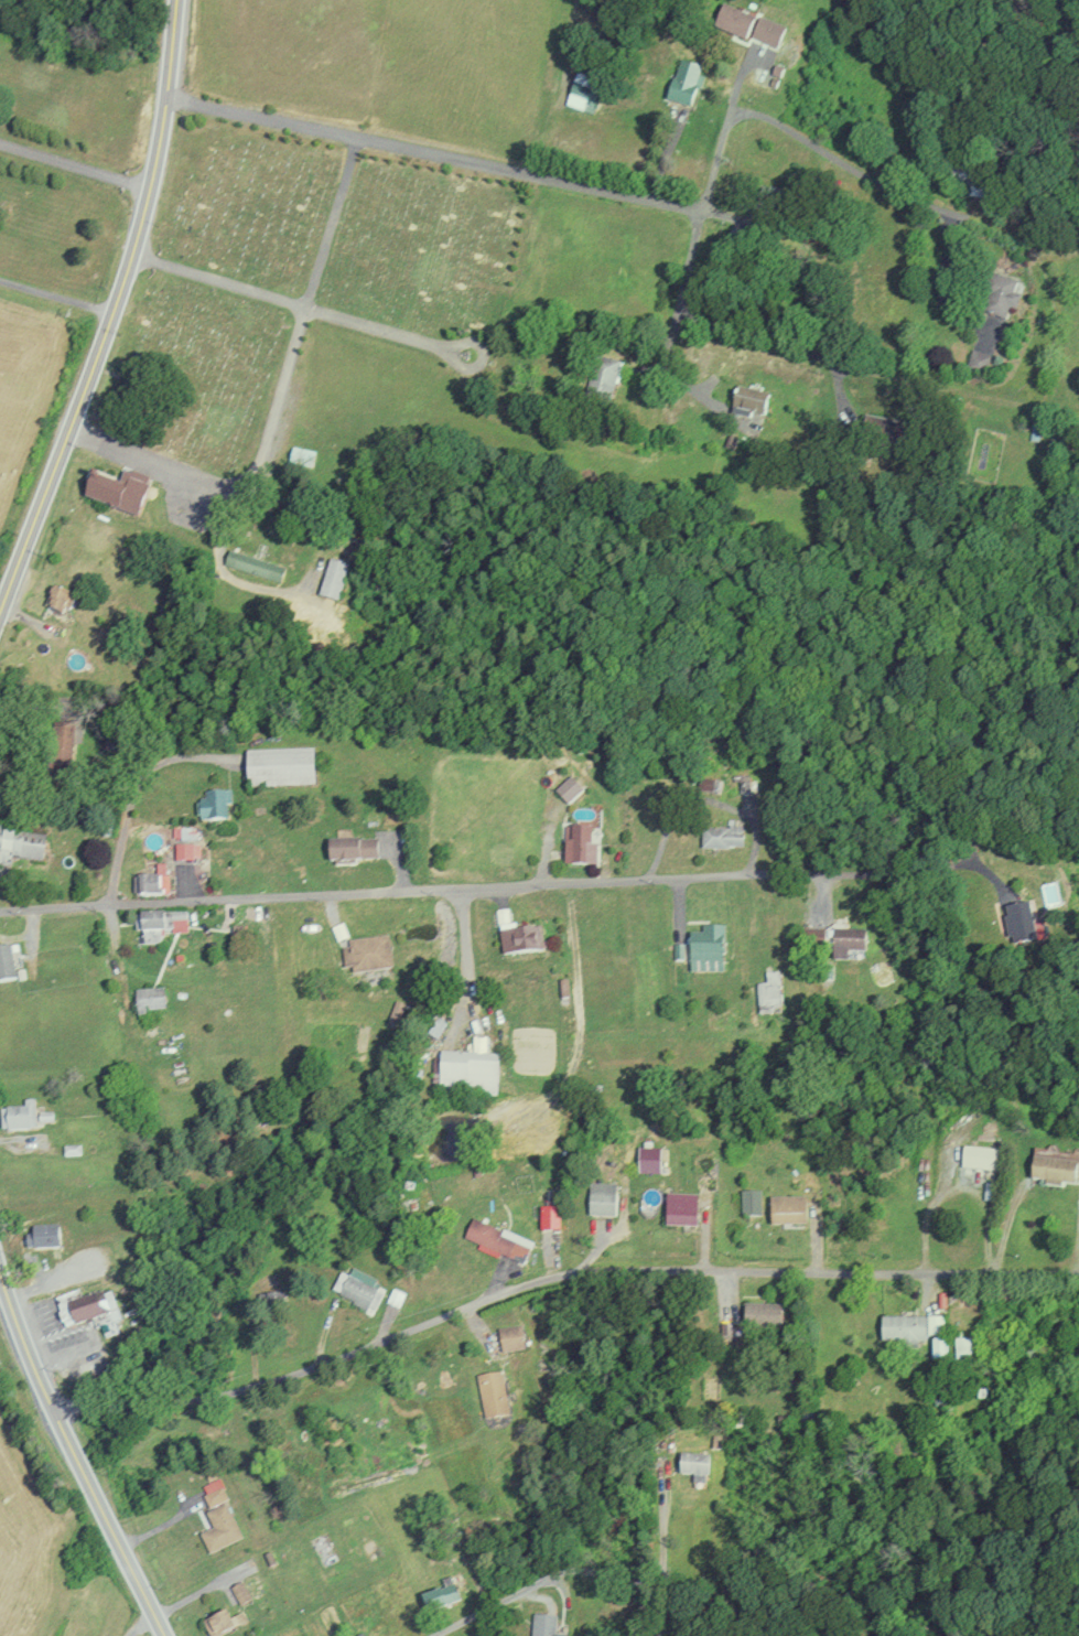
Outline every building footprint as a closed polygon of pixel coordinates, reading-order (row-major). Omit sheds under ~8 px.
[(783,27),(757,17),(756,18),(720,4),(712,25),(775,49),(783,27)] [(699,65),(675,60),(666,101),(691,106),(699,65)] [(587,104),(596,106),(604,81),(576,72),(565,105),(585,111),(587,104)] [(963,196),(987,196),(987,170),(950,170),(950,180),(964,180),(963,196)] [(1020,294),(1013,292),(1016,280),(992,273),(980,310),(1004,317),(1008,306),(1015,308),(1020,294)] [(967,371),(984,375),(989,355),(971,351),(967,371)] [(620,361),(594,355),(585,399),(610,405),(620,361)] [(760,413),(762,392),(735,390),(734,411),(760,413)] [(311,467),(314,451),(291,447),(288,462),(311,467)] [(94,475),(86,498),(139,518),(152,484),(122,473),(118,484),(94,475)] [(284,567),(227,552),(223,566),(280,581),(284,567)] [(317,595),(337,602),(349,565),(328,559),(317,595)] [(43,608),(65,616),(73,595),(51,587),(43,608)] [(244,750),(245,787),(313,785),(312,747),(244,750)] [(568,804),(582,789),(569,776),(554,791),(568,804)] [(229,818),(228,790),(199,791),(199,819),(229,818)] [(11,857),(42,859),(44,833),(4,829),(5,818),(0,818),(0,863),(10,864),(11,857)] [(594,864),(594,826),(565,826),(565,864),(594,864)] [(742,827),(701,827),(701,848),(742,848),(742,827)] [(375,839),(325,839),(325,862),(375,862),(375,839)] [(175,857),(196,856),(196,845),(175,845),(175,857)] [(132,875),(132,894),(166,894),(166,863),(155,863),(155,875),(132,875)] [(1010,944),(1036,939),(1029,900),(1003,906),(1010,944)] [(540,923),(509,926),(507,909),(497,910),(501,952),(542,949),(540,923)] [(186,912),(136,912),(136,943),(160,943),(160,931),(186,931),(186,912)] [(722,924),(701,925),(701,932),(687,932),(687,960),(723,960),(722,924)] [(848,959),(848,951),(864,951),(864,928),(832,928),(832,959),(848,959)] [(341,941),(344,972),(390,968),(387,936),(341,941)] [(16,978),(15,968),(20,968),(18,944),(0,946),(0,980),(16,978)] [(780,1013),(779,971),(766,971),(766,983),(756,983),(757,1013),(780,1013)] [(147,1009),(164,1009),(164,988),(135,988),(135,1017),(147,1017),(147,1009)] [(496,1053),(438,1052),(438,1094),(496,1094),(496,1053)] [(34,1129),(34,1099),(23,1099),(23,1107),(0,1107),(0,1129),(34,1129)] [(998,1170),(998,1148),(962,1148),(962,1170),(998,1170)] [(1031,1156),(1031,1183),(1078,1184),(1078,1157),(1031,1156)] [(615,1216),(615,1184),(587,1184),(587,1216),(615,1216)] [(760,1217),(760,1191),(741,1191),(741,1217),(760,1217)] [(697,1227),(697,1194),(665,1194),(665,1227),(697,1227)] [(806,1225),(806,1198),(769,1198),(769,1225),(806,1225)] [(463,1241),(522,1264),(530,1244),(470,1221),(463,1241)] [(24,1249),(57,1249),(57,1226),(24,1226),(24,1249)] [(330,1293),(372,1313),(382,1292),(340,1271),(330,1293)] [(79,1294),(79,1291),(56,1294),(60,1324),(104,1319),(101,1292),(79,1294)] [(742,1304),(742,1329),(781,1329),(781,1304),(742,1304)] [(942,1317),(880,1317),(880,1343),(927,1342),(927,1335),(943,1335),(942,1317)] [(520,1327),(497,1329),(500,1352),(522,1350),(520,1327)] [(970,1339),(955,1339),(955,1361),(970,1361),(970,1339)] [(932,1359),(946,1359),(946,1341),(932,1341),(932,1359)] [(500,1371),(475,1377),(483,1419),(509,1414),(500,1371)] [(708,1454),(678,1454),(678,1474),(695,1474),(695,1477),(708,1477),(708,1454)] [(207,1552),(242,1538),(217,1479),(198,1486),(215,1527),(199,1533),(207,1552)] [(229,1588),(239,1607),(252,1600),(242,1582),(229,1588)] [(425,1612),(459,1600),(453,1583),(418,1595),(425,1612)] [(224,1610),(200,1621),(207,1635),(214,1635),(247,1622),(242,1612),(228,1618),(224,1610)] [(565,1634),(555,1634),(555,1616),(531,1615),(531,1635),(565,1635),(565,1634)]
